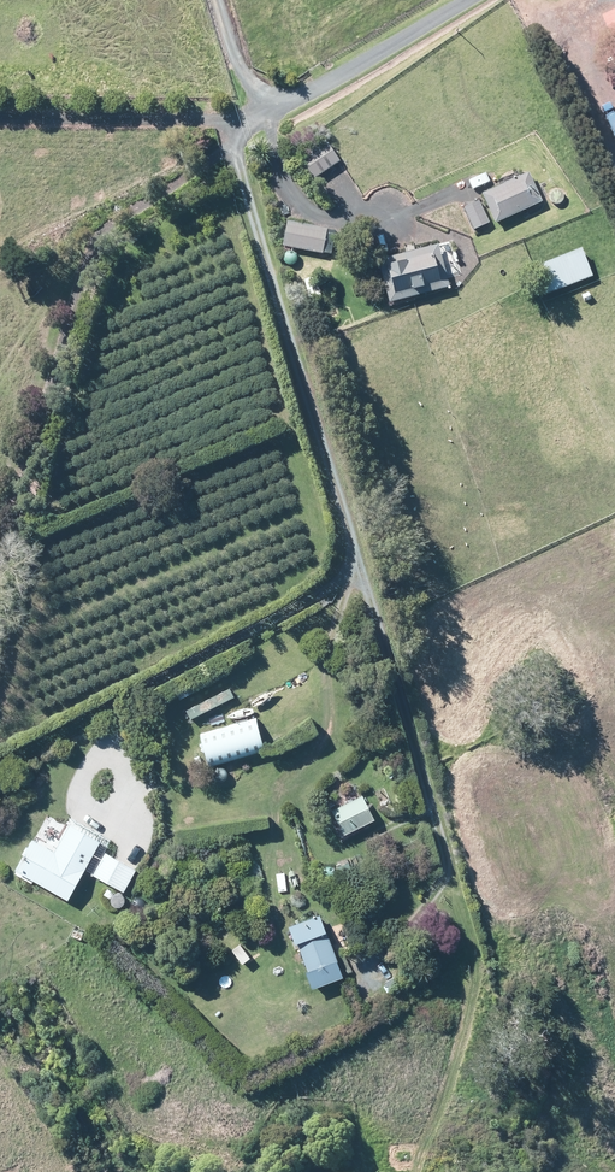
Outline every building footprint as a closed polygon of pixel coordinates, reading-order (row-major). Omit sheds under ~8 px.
[(464,190),(476,220),(542,195),(531,164),(464,190)] [(287,212),(282,237),(334,248),(339,223),(287,212)] [(445,225),(380,245),(396,296),(461,277),(445,225)] [(586,240),(538,257),(548,285),(596,268),(586,240)] [(267,707),(208,726),(217,756),(277,738),(267,707)] [(373,788),(341,804),(353,827),(385,810),(373,788)] [(60,803),(23,866),(75,896),(111,833),(60,803)] [(130,879),(142,855),(117,843),(105,866),(130,879)] [(340,901),(298,915),(321,986),(364,972),(340,901)]
